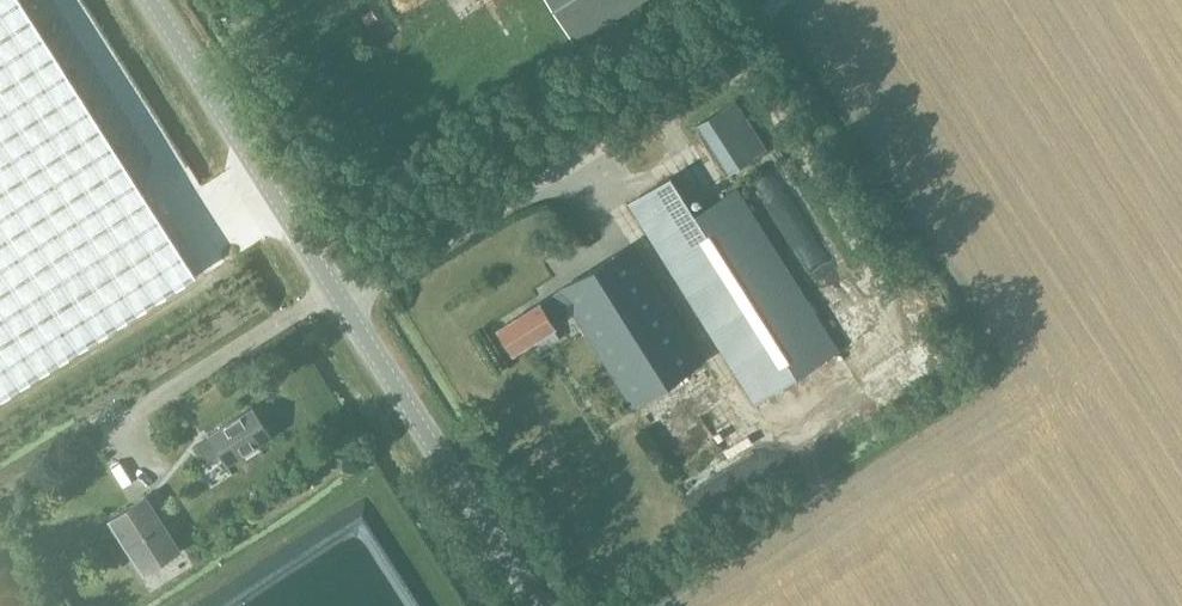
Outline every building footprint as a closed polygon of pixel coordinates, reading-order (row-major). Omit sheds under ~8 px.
[(21,0),(0,0),(0,399),(195,274),(21,0)] [(724,175),(765,149),(734,99),(693,125),(724,175)] [(517,166),(527,159),(523,153),(513,160),(517,166)] [(759,192),(783,180),(773,161),(749,174),(759,192)] [(669,177),(628,203),(754,401),(837,348),(735,187),(693,214),(669,177)] [(558,289),(559,290),(573,312),(631,404),(701,359),(629,244),(558,289)] [(553,325),(573,312),(559,290),(497,329),(512,353),(554,326),(553,325)] [(635,401),(641,414),(658,407),(652,394),(635,401)] [(252,406),(204,438),(204,440),(195,445),(210,469),(220,463),(221,466),(270,435),(252,406)] [(141,571),(168,554),(179,547),(144,492),(106,517),(141,571)]
